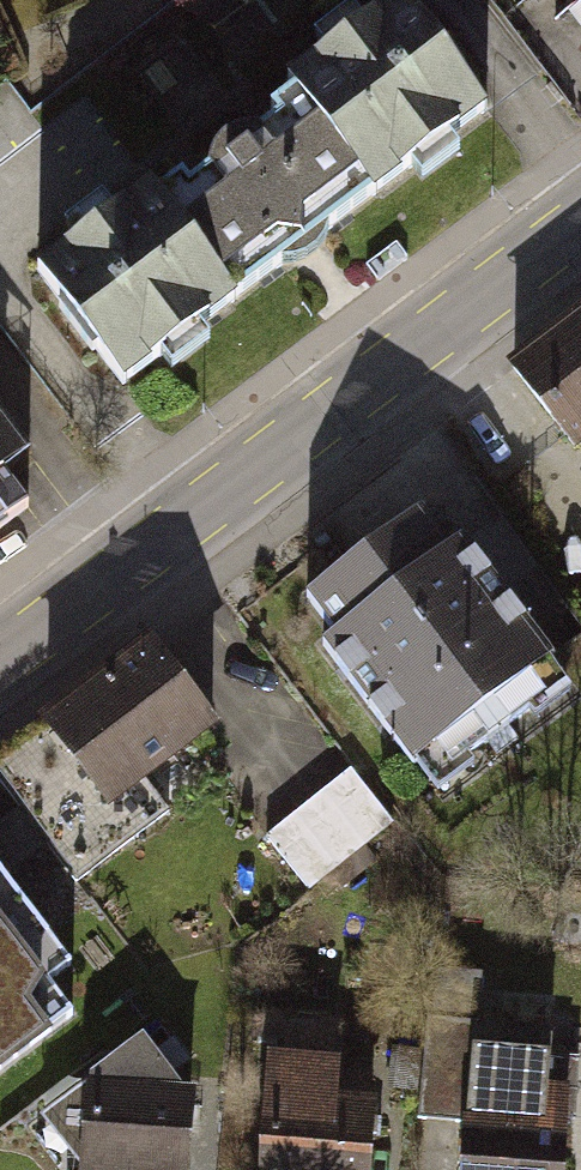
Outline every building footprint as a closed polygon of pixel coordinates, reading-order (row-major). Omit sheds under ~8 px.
[(43,278),(125,384),(496,103),(418,0),(410,0),(43,278)] [(521,375),(580,451),(580,328),(521,375)] [(47,481),(19,444),(39,429),(0,377),(0,516),(47,481)] [(435,488),(306,584),(443,768),(573,672),(435,488)] [(163,645),(0,766),(0,768),(84,880),(168,818),(150,794),(230,734),(163,645)] [(267,827),(312,887),(402,819),(357,760),(267,827)] [(0,894),(0,1079),(66,1030),(34,987),(56,970),(0,894)] [(79,1161),(185,1169),(192,1169),(204,1036),(90,1026),(79,1161)] [(263,1169),(378,1169),(386,1043),(271,1036),(263,1169)] [(471,1169),(573,1169),(575,1063),(474,1061),(471,1169)]
